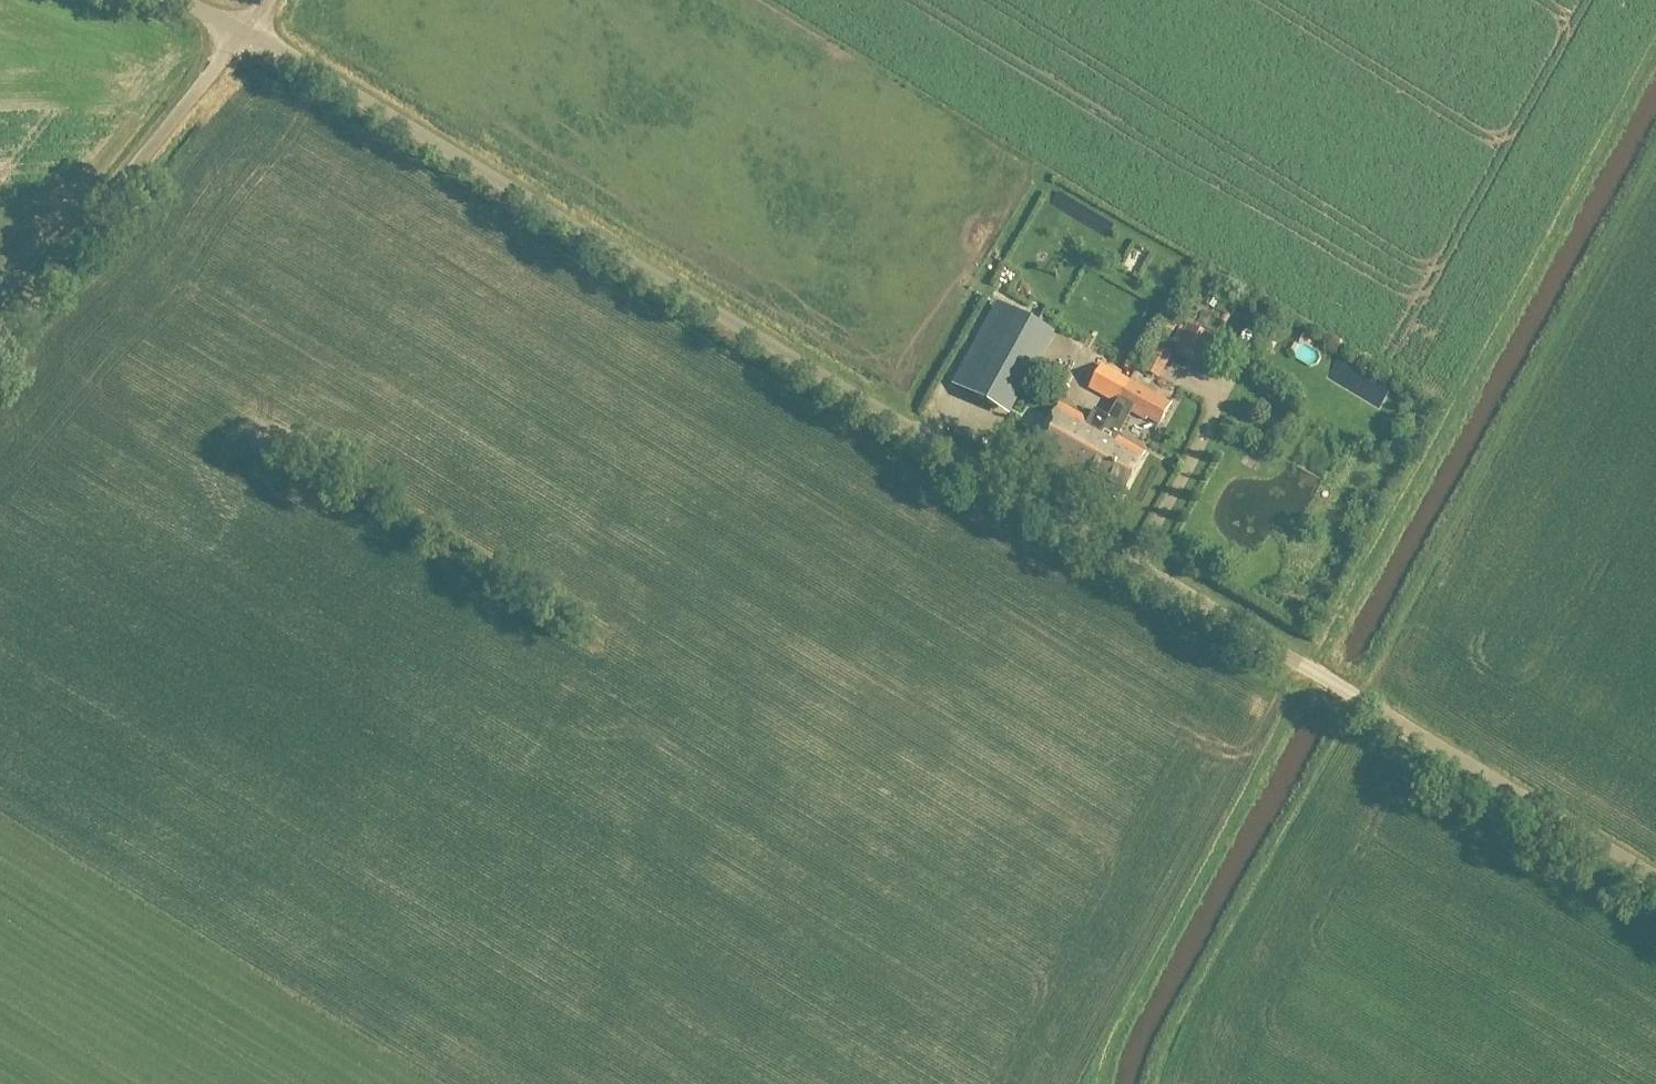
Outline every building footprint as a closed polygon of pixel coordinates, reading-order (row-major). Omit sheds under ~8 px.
[(998,283),(1005,295),(1018,288),(1011,275),(998,283)] [(998,410),(1042,330),(998,305),(953,386),(998,410)] [(1198,367),(1210,343),(1186,331),(1174,354),(1198,367)] [(1144,369),(1160,376),(1171,353),(1155,345),(1144,369)] [(1170,406),(1103,367),(1090,391),(1145,422),(1147,420),(1160,426),(1170,406)] [(1033,455),(1076,478),(1108,420),(1094,413),(1089,423),(1060,407),(1033,455)] [(1108,420),(1076,478),(1118,502),(1145,454),(1117,438),(1122,428),(1108,420)]
